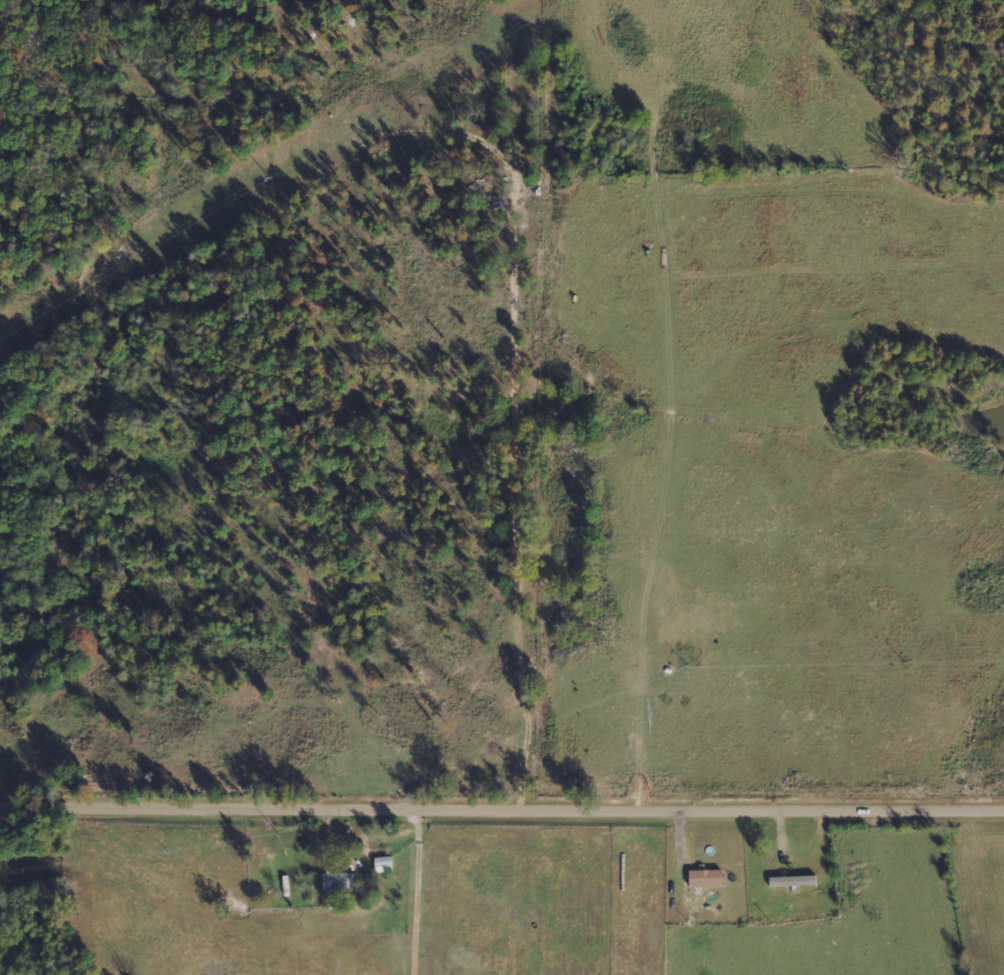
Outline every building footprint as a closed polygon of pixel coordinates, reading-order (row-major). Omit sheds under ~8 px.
[(392,871),(392,857),(375,858),(375,872),(392,871)] [(690,871),(690,888),(723,887),(723,870),(690,871)] [(324,872),(324,892),(355,892),(355,871),(324,872)] [(817,886),(817,876),(770,877),(771,888),(817,886)]
